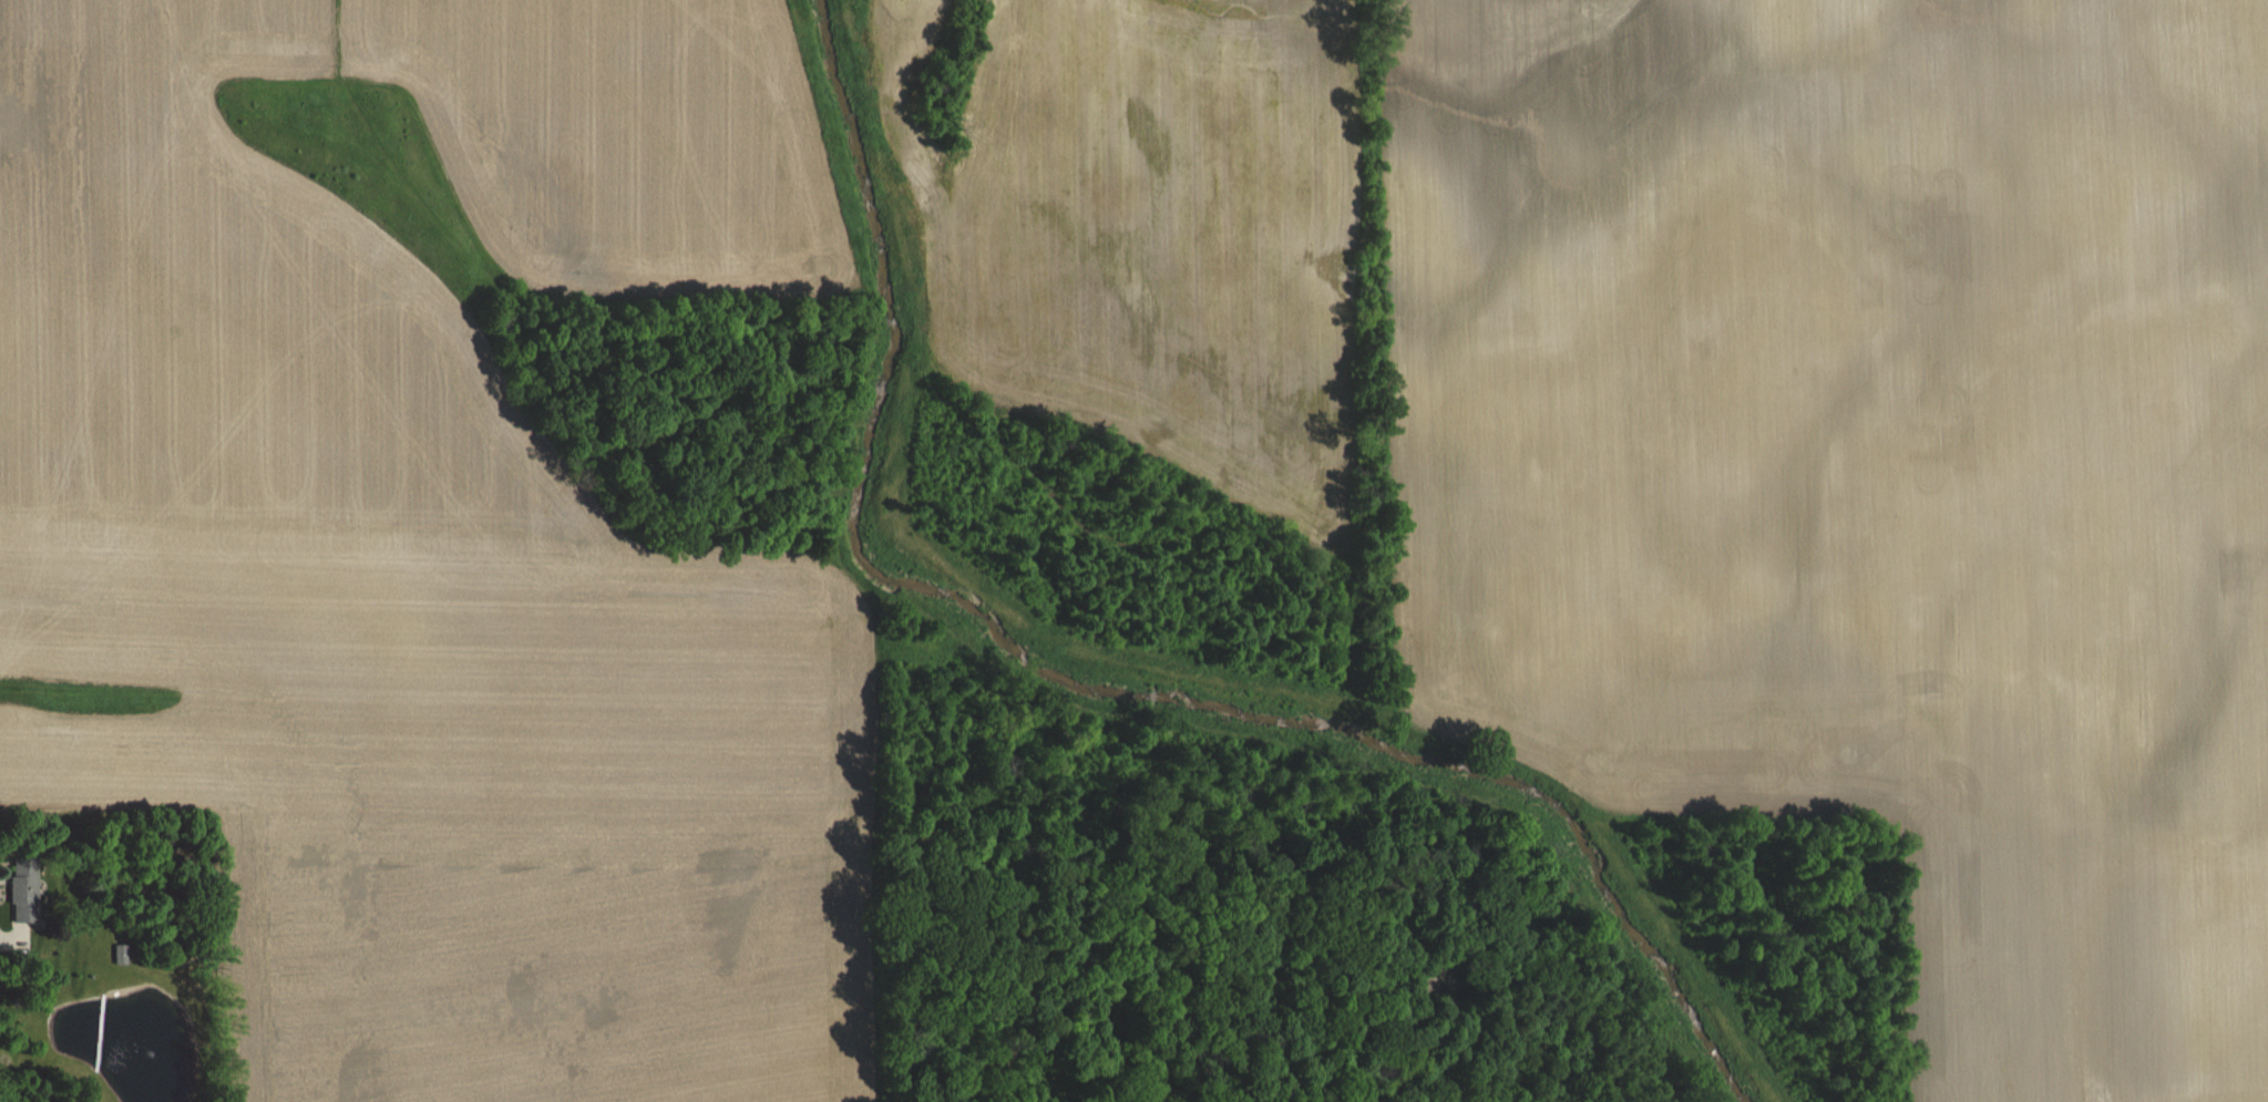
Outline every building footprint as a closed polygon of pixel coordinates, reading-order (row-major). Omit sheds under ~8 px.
[(40,924),(40,858),(13,858),(13,924),(40,924)]
